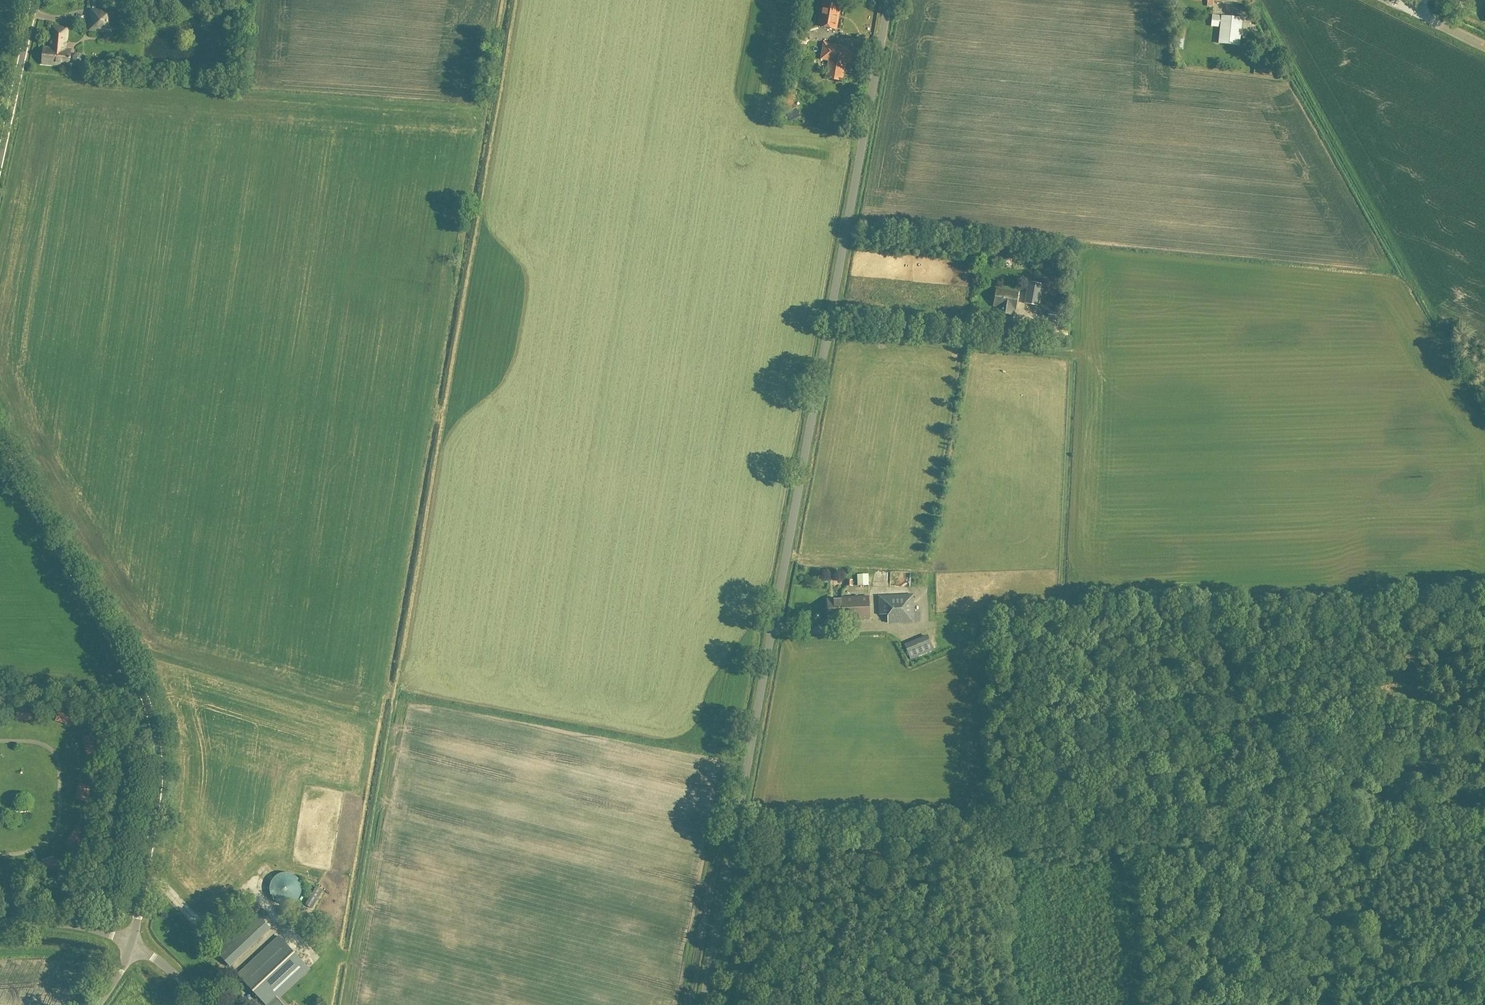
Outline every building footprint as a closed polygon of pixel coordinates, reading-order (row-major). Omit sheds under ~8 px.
[(835,29),(840,3),(822,0),(818,26),(835,29)] [(111,21),(112,13),(91,11),(89,32),(110,34),(111,26),(113,26),(112,29),(120,29),(121,19),(113,19),(113,21),(111,21)] [(1220,28),(1218,44),(1239,47),(1242,19),(1212,16),(1211,27),(1220,28)] [(69,68),(71,51),(64,50),(65,40),(66,40),(68,29),(53,27),(52,39),(53,39),(52,49),(43,48),(42,65),(69,68)] [(823,44),(821,59),(829,61),(825,78),(841,81),(844,64),(850,65),(853,49),(823,44)] [(798,115),(793,105),(784,110),(789,119),(798,115)] [(1038,307),(1042,285),(1030,283),(1026,305),(1038,307)] [(1014,317),(1018,293),(996,289),(993,307),(997,308),(996,314),(1014,317)] [(1058,322),(1060,313),(1048,312),(1047,320),(1058,322)] [(870,582),(866,573),(857,576),(861,586),(870,582)] [(913,595),(878,597),(879,616),(887,615),(887,624),(914,623),(919,622),(919,614),(913,614),(913,595)] [(846,621),(870,620),(869,597),(841,598),(841,599),(827,600),(828,620),(842,620),(842,621),(846,621)] [(17,720),(32,721),(32,709),(18,708),(17,720)] [(60,710),(56,722),(71,726),(74,714),(60,710)] [(95,738),(83,741),(88,760),(100,757),(95,738)] [(90,788),(78,786),(75,800),(87,803),(90,788)] [(197,818),(203,824),(209,820),(203,813),(197,818)] [(60,869),(57,859),(39,864),(43,875),(60,869)] [(219,943),(212,948),(229,968),(270,929),(256,915),(222,946),(219,943)] [(277,999),(308,970),(279,938),(238,976),(264,1004),(282,1004),(277,999)]
